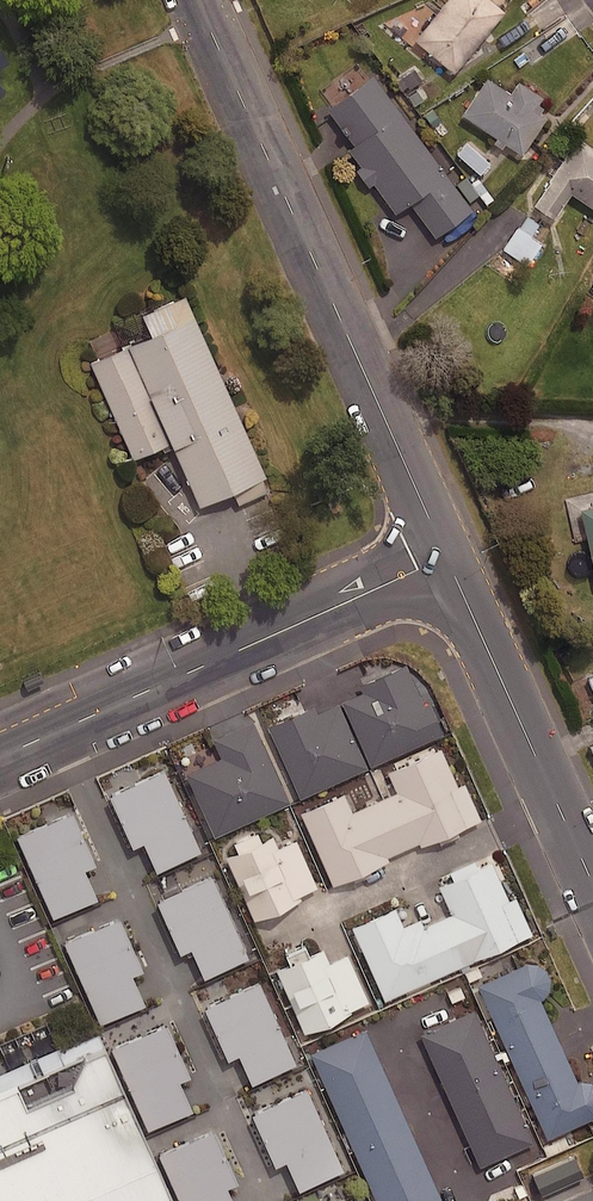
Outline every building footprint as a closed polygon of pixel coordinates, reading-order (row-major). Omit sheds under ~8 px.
[(495,0),(444,0),(415,34),(453,67),(504,7),(495,0)] [(471,205),(372,71),(327,104),(354,141),(348,146),(394,208),(409,198),(434,232),(471,205)] [(488,73),(463,111),(496,133),(494,137),(503,143),(506,140),(522,150),(548,111),(541,107),(544,101),(539,98),(543,92),(518,75),(510,88),(488,73)] [(578,134),(534,200),(554,213),(571,188),(592,203),(592,144),(578,134)] [(489,160),(467,139),(457,150),(479,171),(489,160)] [(542,240),(518,223),(503,245),(526,261),(542,240)] [(263,473),(181,291),(135,312),(145,333),(86,359),(130,457),(166,440),(173,457),(194,504),(229,488),(235,501),(263,488),(257,476),(263,473)] [(581,502),(592,556),(592,500),(581,502)] [(340,696),(369,762),(443,729),(428,697),(423,699),(408,666),(340,696)] [(369,762),(340,696),(267,729),(297,795),(369,762)] [(289,799),(250,714),(211,731),(222,755),(186,771),(213,832),(289,799)] [(390,860),(389,857),(420,843),(421,846),(482,819),(466,782),(459,785),(442,748),(389,771),(399,794),(356,813),(348,793),(303,812),(335,884),(390,860)] [(199,847),(164,766),(109,790),(132,841),(143,836),(156,866),(199,847)] [(94,859),(71,808),(17,832),(53,913),(96,894),(83,864),(94,859)] [(281,848),(276,836),(228,857),(255,919),(320,891),(298,841),(281,848)] [(478,862),(475,856),(449,868),(452,874),(438,880),(452,911),(423,924),(420,916),(403,924),(394,903),(351,923),(385,996),(532,929),(515,893),(509,896),(491,856),(478,862)] [(246,954),(212,874),(158,897),(179,948),(191,943),(204,972),(246,954)] [(141,963),(119,914),(65,939),(100,1019),(143,1000),(130,968),(141,963)] [(309,949),(305,941),(283,951),(286,959),(276,964),(304,1027),(368,999),(347,951),(327,960),(320,944),(309,949)] [(540,998),(550,985),(549,973),(544,964),(534,959),(523,959),(477,979),(548,1136),(592,1115),(592,1081),(587,1078),(576,1078),(540,998)] [(293,1061),(259,980),(204,1003),(226,1054),(239,1049),(251,1078),(293,1061)] [(532,1139),(473,1007),(421,1030),(480,1162),(532,1139)] [(110,1043),(147,1125),(190,1105),(177,1075),(189,1070),(165,1018),(110,1043)] [(98,1023),(3,1065),(0,1066),(0,1200),(178,1200),(98,1023)] [(365,1027),(311,1050),(378,1200),(443,1200),(365,1027)] [(341,1166),(306,1084),(252,1108),(275,1161),(286,1156),(299,1185),(341,1166)] [(215,1127),(161,1150),(183,1200),(233,1200),(225,1181),(236,1176),(215,1127)] [(583,1174),(574,1153),(533,1171),(541,1191),(583,1174)]
